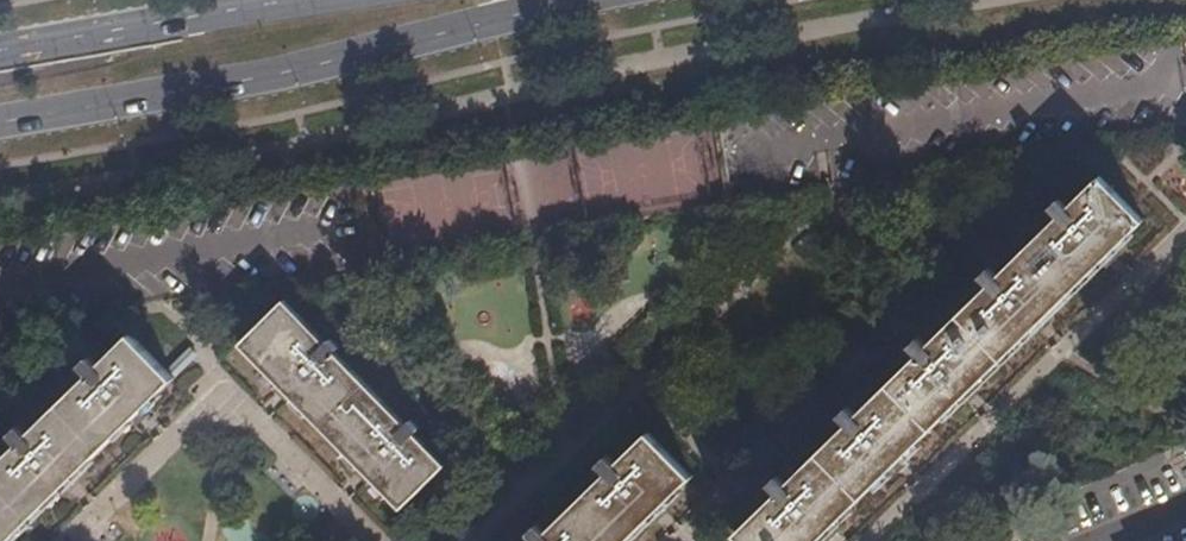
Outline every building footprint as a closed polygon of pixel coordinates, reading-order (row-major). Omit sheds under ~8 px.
[(778,493),(736,535),(742,540),(816,540),(1143,221),(1100,177),(1069,207),(1060,198),(1051,207),(1059,217),(999,276),(991,268),(981,276),(990,286),(928,345),(920,337),(909,346),(918,355),(857,415),(848,406),(839,415),(848,424),(787,483),(778,475),(768,484),(778,493)] [(330,340),(325,345),(284,303),(241,345),(285,391),(366,474),(401,509),(444,466),(414,435),(419,429),(411,420),(405,426),(334,354),(340,348),(330,340)] [(29,434),(20,425),(11,434),(19,443),(0,462),(0,540),(8,540),(72,478),(141,411),(173,380),(131,336),(99,365),(91,356),(81,365),(89,374),(29,434)] [(648,434),(616,465),(608,456),(599,465),(608,474),(546,534),(538,525),(529,533),(537,540),(626,540),(659,509),(690,478),(648,434)]
